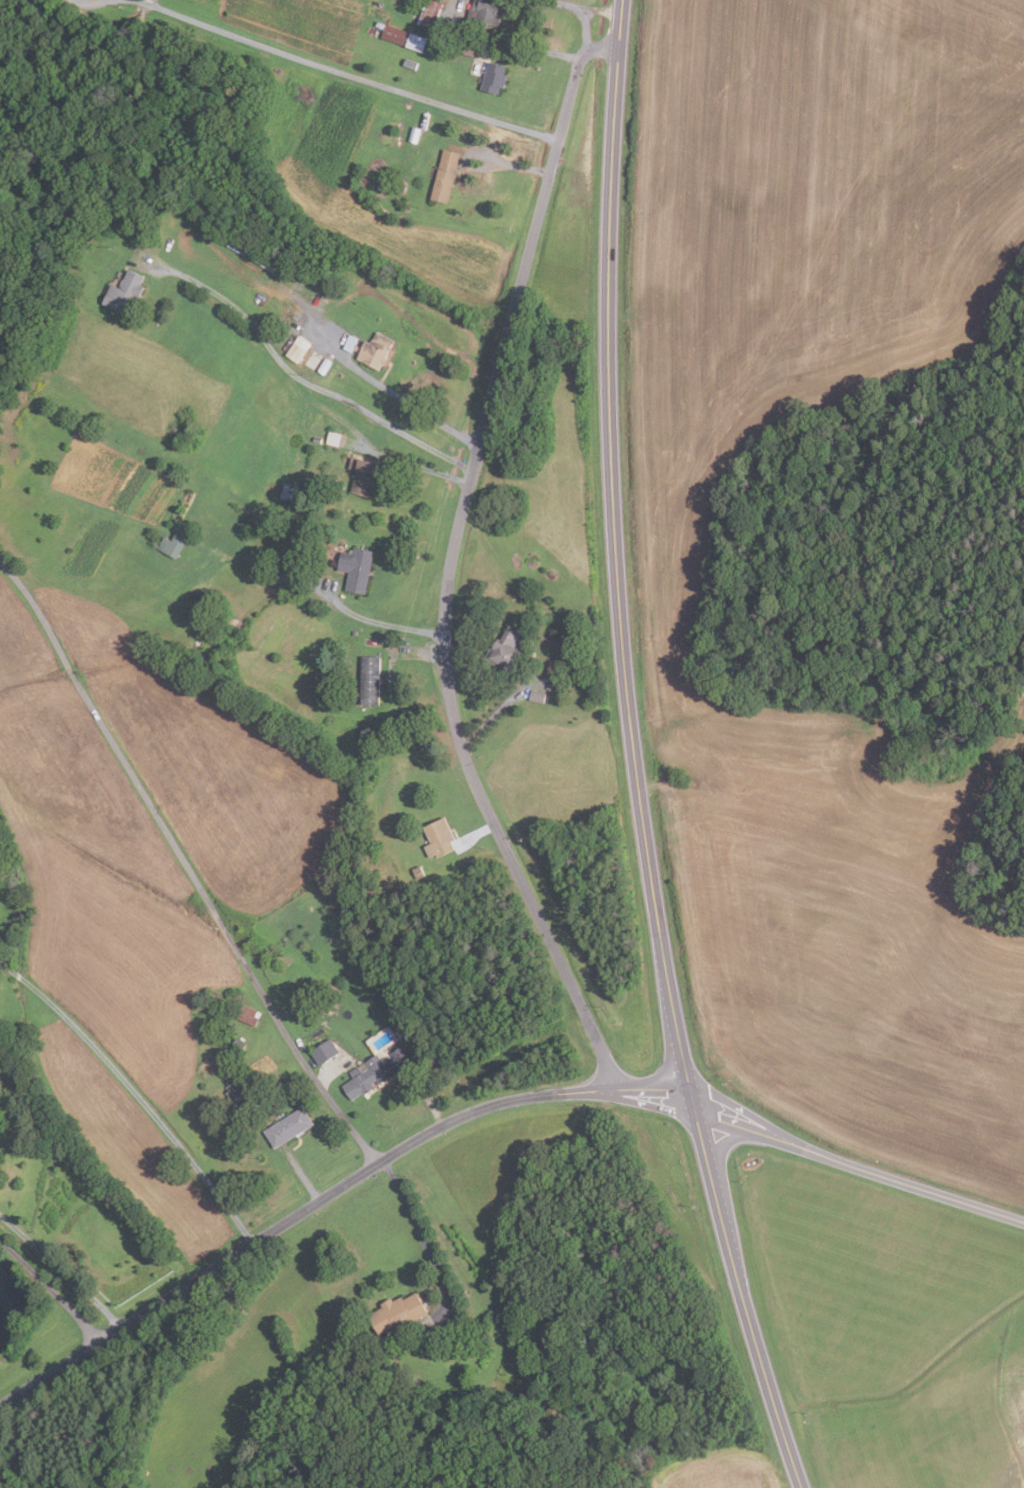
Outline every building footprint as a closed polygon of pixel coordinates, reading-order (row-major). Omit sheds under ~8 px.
[(415,24),(425,0),(442,0),(444,1),(432,31),(415,24)] [(471,9),(473,0),(498,0),(498,1),(503,3),(497,25),(486,23),(485,26),(481,25),(480,30),(464,26),(468,9),(471,9)] [(422,54),(381,38),(381,37),(373,33),(377,22),(385,25),(386,24),(427,39),(422,54)] [(472,56),(462,55),(464,48),(474,50),(472,56)] [(414,70),(402,66),(404,58),(417,62),(414,70)] [(498,95),(480,90),(488,62),(505,67),(503,74),(507,75),(503,88),(500,87),(498,95)] [(408,142),(412,127),(420,129),(416,144),(408,142)] [(446,204),(429,200),(442,149),(460,154),(446,204)] [(384,194),(376,190),(379,184),(376,182),(380,174),(394,180),(389,189),(387,188),(384,194)] [(403,191),(396,189),(398,182),(405,184),(403,191)] [(127,318),(100,304),(111,284),(118,288),(128,269),(144,278),(140,285),(144,287),(138,299),(134,296),(130,303),(133,305),(127,318)] [(378,371),(356,359),(359,353),(354,350),(352,354),(342,349),(349,335),(358,340),(355,346),(359,349),(363,342),(369,345),(376,332),(392,341),(386,353),(388,354),(378,371)] [(297,363),(285,355),(297,336),(310,344),(297,363)] [(324,376),(317,371),(325,359),(332,363),(324,376)] [(338,447),(325,444),(328,432),(341,434),(338,447)] [(320,444),(312,442),(314,436),(322,438),(320,444)] [(368,497),(350,493),(355,471),(348,469),(350,458),(376,464),(368,497)] [(295,502),(279,498),(283,483),(299,487),(295,502)] [(176,559),(155,549),(162,537),(170,541),(174,534),(185,541),(176,559)] [(364,595),(344,591),(348,573),(337,570),(341,552),(351,554),(353,547),(373,551),(364,595)] [(202,604),(188,599),(191,591),(205,596),(202,604)] [(510,677),(492,666),(493,665),(482,658),(492,642),(493,643),(497,637),(499,638),(509,622),(518,627),(517,629),(528,636),(519,651),(524,654),(510,677)] [(378,704),(360,704),(361,655),(380,656),(378,704)] [(333,697),(324,696),(325,683),(334,684),(333,697)] [(543,702),(528,700),(530,689),(545,691),(543,702)] [(429,857),(423,845),(429,843),(422,827),(444,816),(455,839),(451,841),(454,848),(438,856),(436,853),(429,857)] [(416,878),(411,868),(419,865),(423,875),(416,878)] [(331,1006),(322,1002),(329,987),(338,991),(331,1006)] [(233,1015),(227,1012),(230,1006),(236,1008),(233,1015)] [(255,1027),(237,1020),(243,1006),(260,1013),(255,1027)] [(319,1065),(309,1051),(329,1037),(338,1051),(319,1065)] [(236,1059),(226,1052),(237,1038),(246,1044),(236,1059)] [(340,1086),(352,1078),(349,1072),(376,1053),(380,1059),(383,1057),(385,1061),(393,1056),(390,1053),(404,1043),(414,1059),(378,1084),(376,1080),(371,1083),(374,1087),(362,1094),(361,1093),(350,1100),(340,1086)] [(274,1147),(264,1130),(302,1107),(312,1124),(274,1147)] [(378,1337),(367,1316),(382,1307),(379,1303),(390,1298),(392,1301),(401,1296),(402,1300),(416,1292),(427,1313),(396,1331),(394,1328),(378,1337)]
